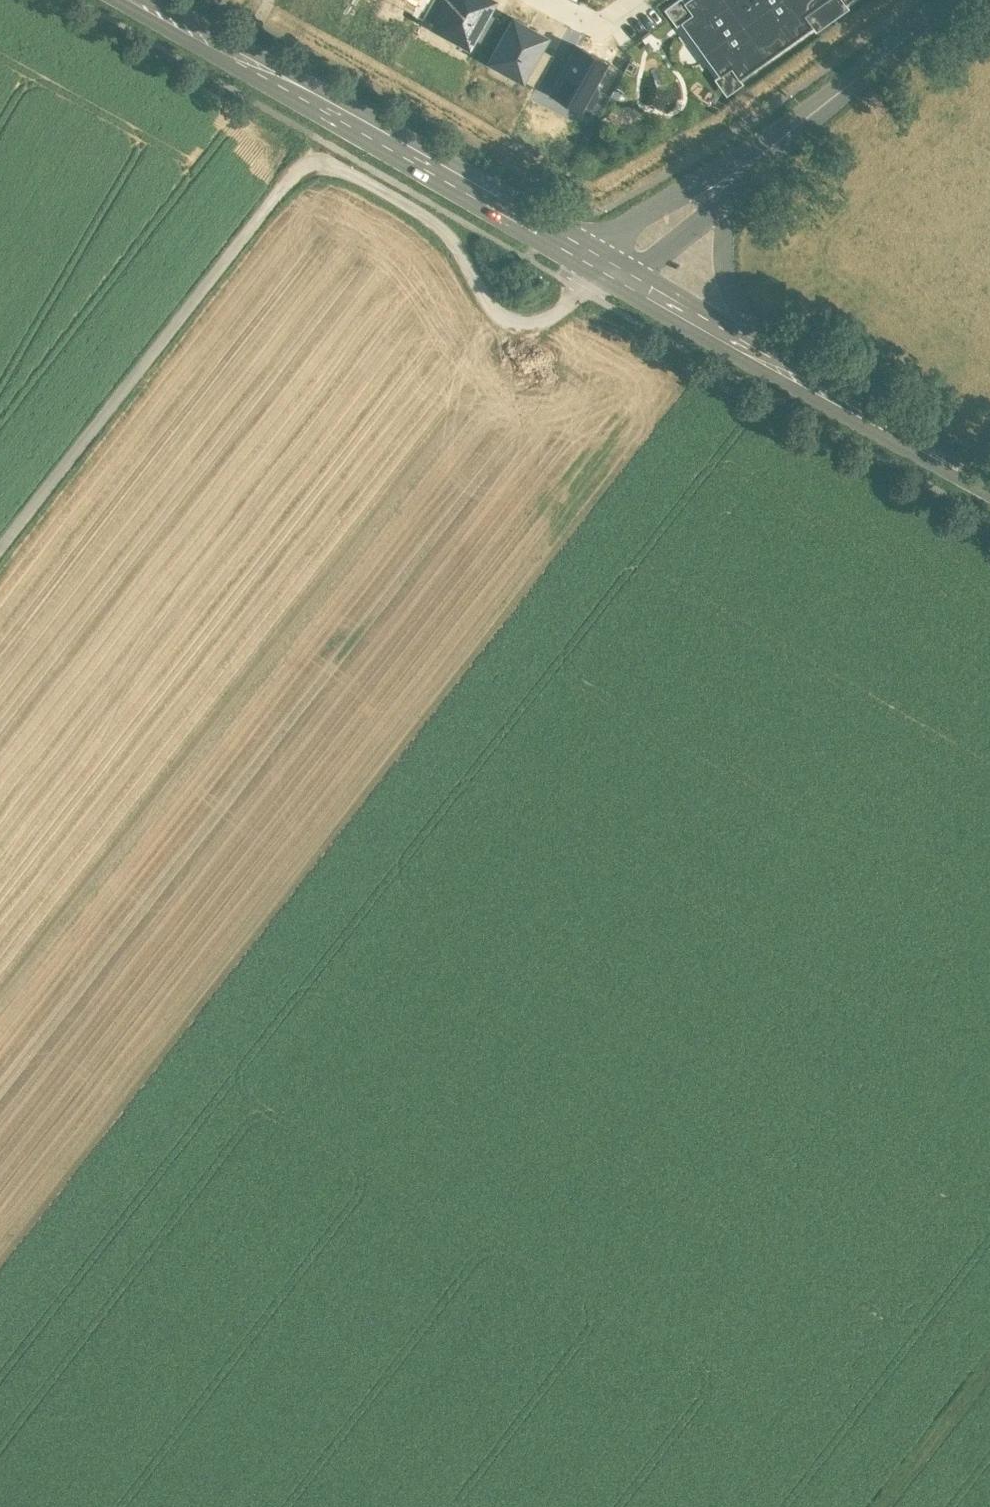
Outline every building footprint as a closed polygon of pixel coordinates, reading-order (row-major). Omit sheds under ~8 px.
[(415,8),(416,8),(420,0),(400,0),(415,8)] [(411,15),(422,21),(434,0),(420,0),(416,8),(415,8),(411,15)] [(444,0),(434,0),(425,16),(433,20),(444,0)] [(496,0),(444,0),(433,20),(429,27),(468,49),(474,39),(488,14),(496,0)] [(684,3),(681,0),(675,0),(664,8),(677,25),(680,23),(720,76),(716,80),(727,95),(742,83),(739,81),(812,26),(804,16),(826,0),(688,0),(684,3)] [(485,45),(499,20),(488,14),(474,39),(485,45)] [(512,16),(486,63),(523,83),(524,80),(541,50),(549,37),(512,16)] [(577,110),(604,62),(577,47),(551,95),(577,110)] [(536,87),(553,57),(541,50),(524,80),(536,87)]
